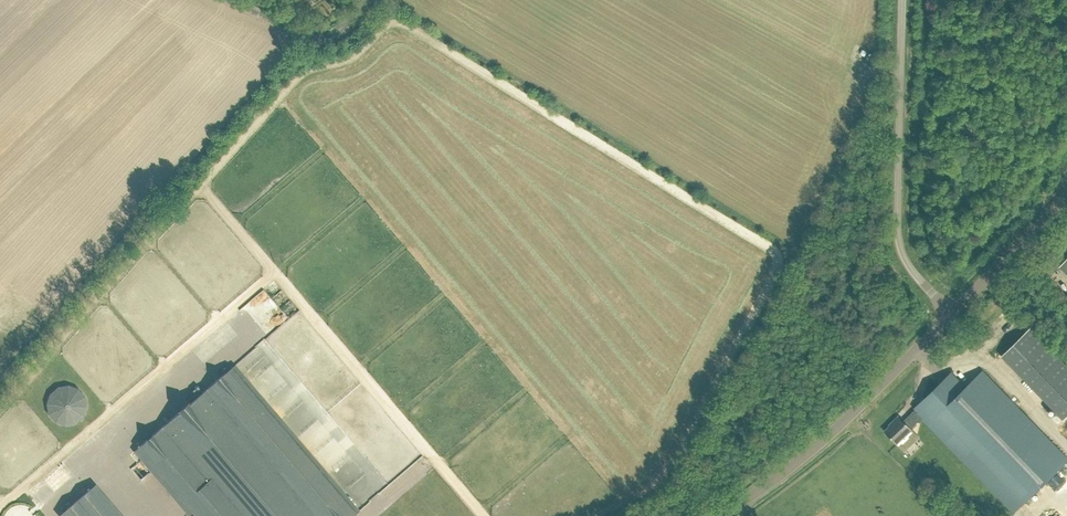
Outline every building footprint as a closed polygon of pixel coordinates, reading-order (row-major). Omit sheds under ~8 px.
[(1001,355),(1063,419),(1066,416),(1066,366),(1030,328),(1001,355)] [(231,367),(136,448),(194,515),(353,515),(356,513),(231,367)] [(923,417),(1014,511),(1066,460),(982,372),(966,387),(952,372),(903,420),(898,415),(891,422),(893,424),(885,431),(898,444),(912,430),(911,428),(923,417)] [(65,426),(76,424),(84,417),(87,407),(85,396),(78,388),(68,384),(58,386),(49,393),(45,403),(47,414),(55,422),(65,426)] [(63,512),(67,515),(115,515),(91,488),(63,512)]
